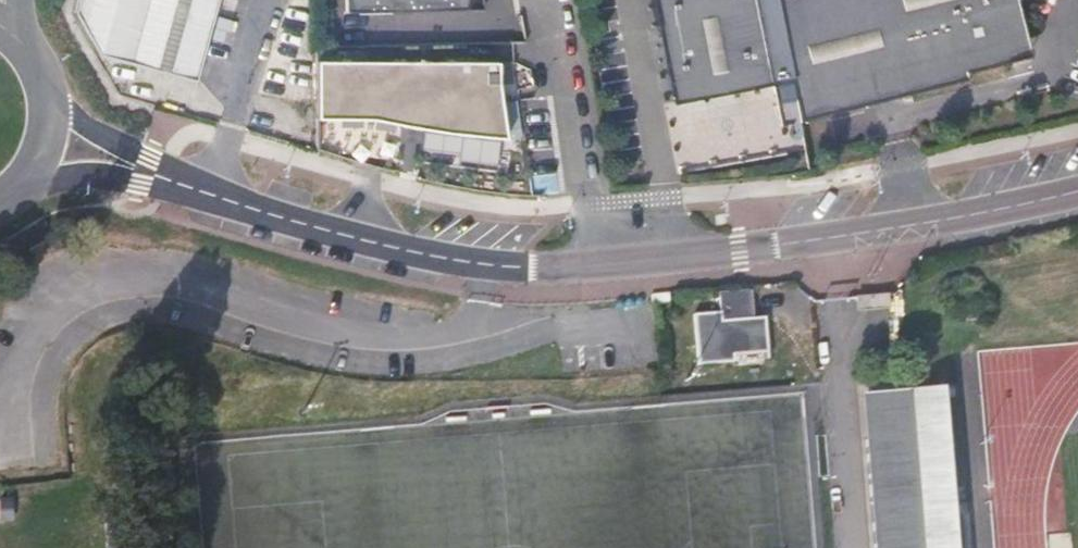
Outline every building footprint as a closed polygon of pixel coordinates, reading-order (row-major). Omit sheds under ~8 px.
[(78,21),(100,58),(197,82),(217,0),(83,0),(78,21)] [(484,0),(347,0),(347,14),(486,11),(484,0)] [(677,105),(767,87),(749,0),(655,0),(677,105)] [(802,124),(970,80),(969,75),(1015,62),(1028,42),(1017,1),(1023,0),(781,0),(802,124)] [(321,69),(319,119),(374,124),(437,134),(513,146),(499,100),(501,69),(321,69)] [(750,319),(748,291),(719,293),(720,312),(694,314),(698,365),(735,361),(734,356),(766,353),(765,318),(750,319)] [(669,304),(668,293),(653,294),(654,305),(669,304)] [(880,309),(879,295),(866,296),(867,310),(880,309)] [(950,394),(867,401),(879,547),(963,547),(950,394)]
